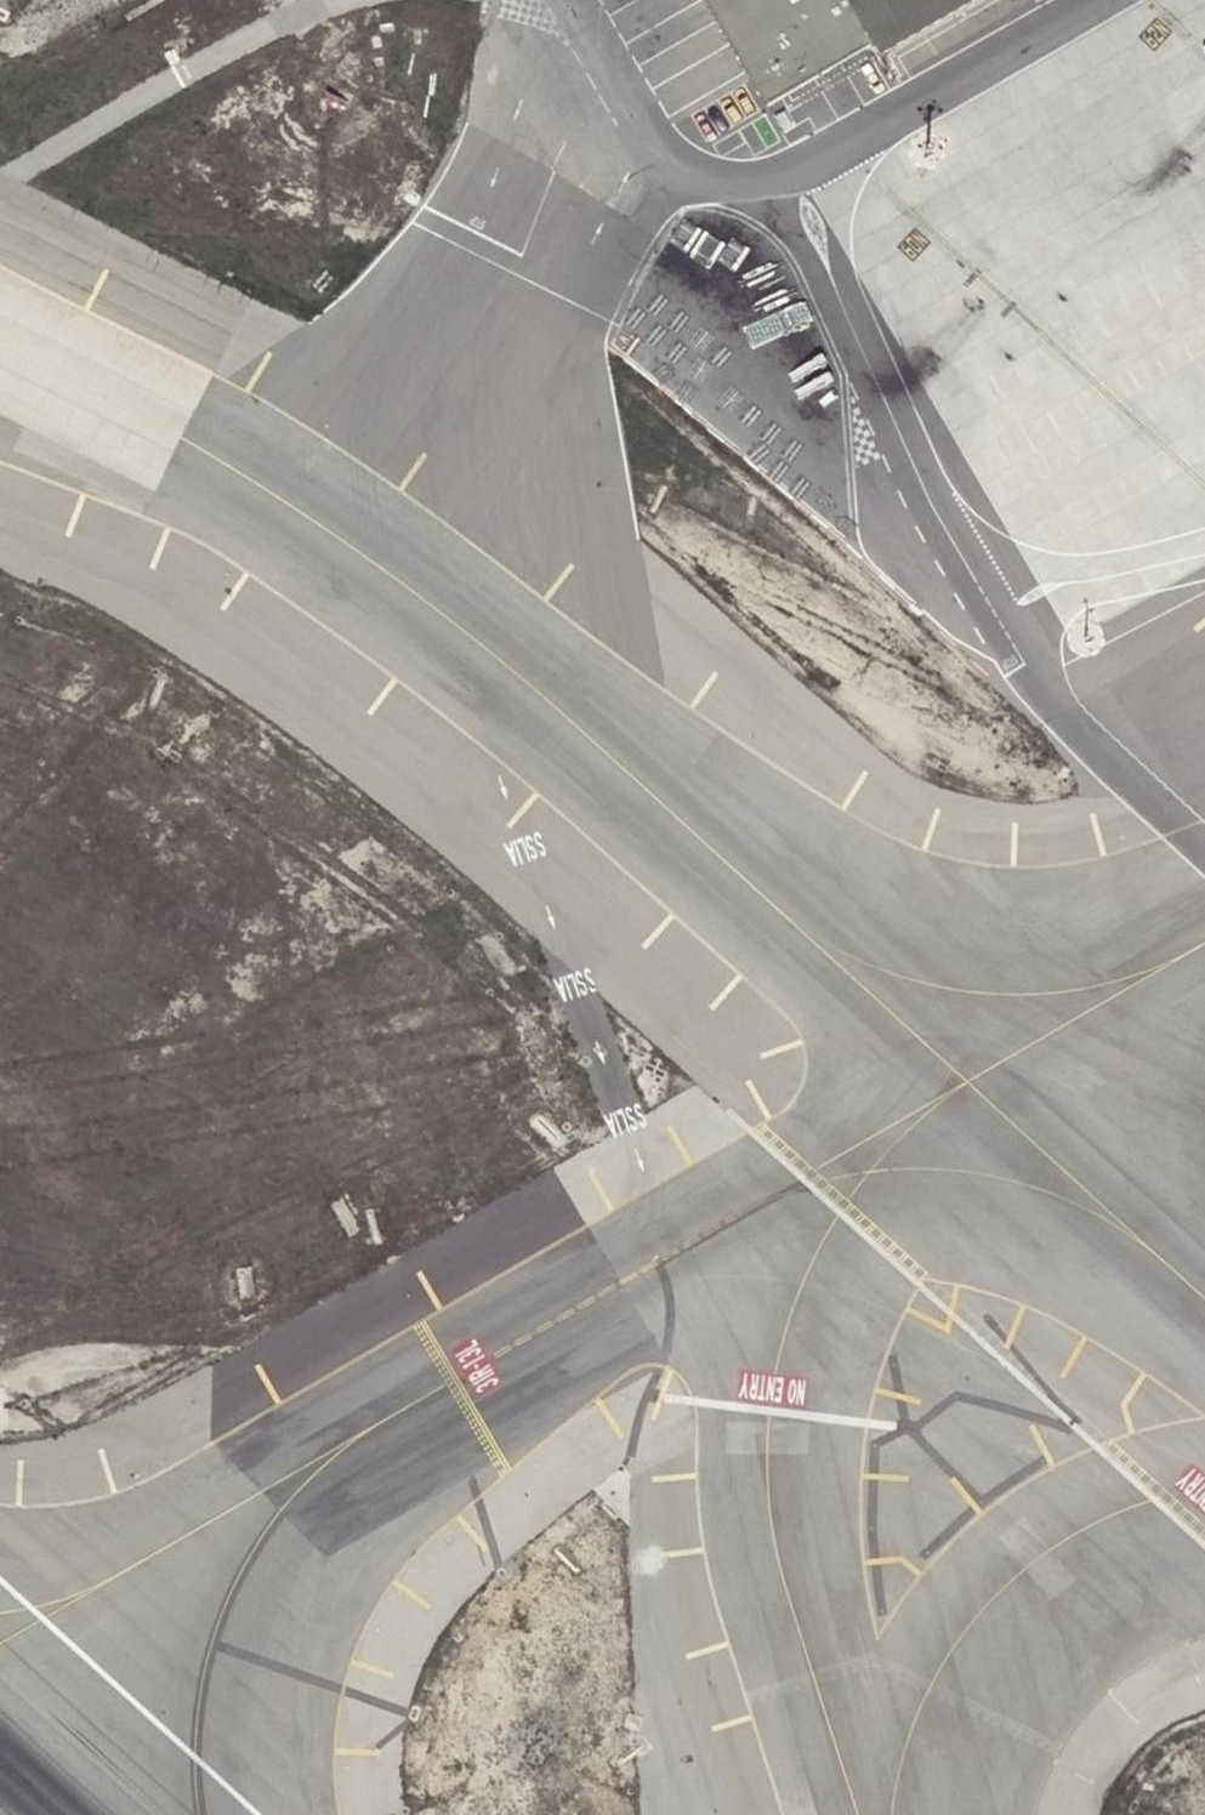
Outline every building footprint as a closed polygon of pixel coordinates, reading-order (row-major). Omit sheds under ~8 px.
[(765,105),(872,45),(880,59),(981,0),(701,0),(765,105)]
